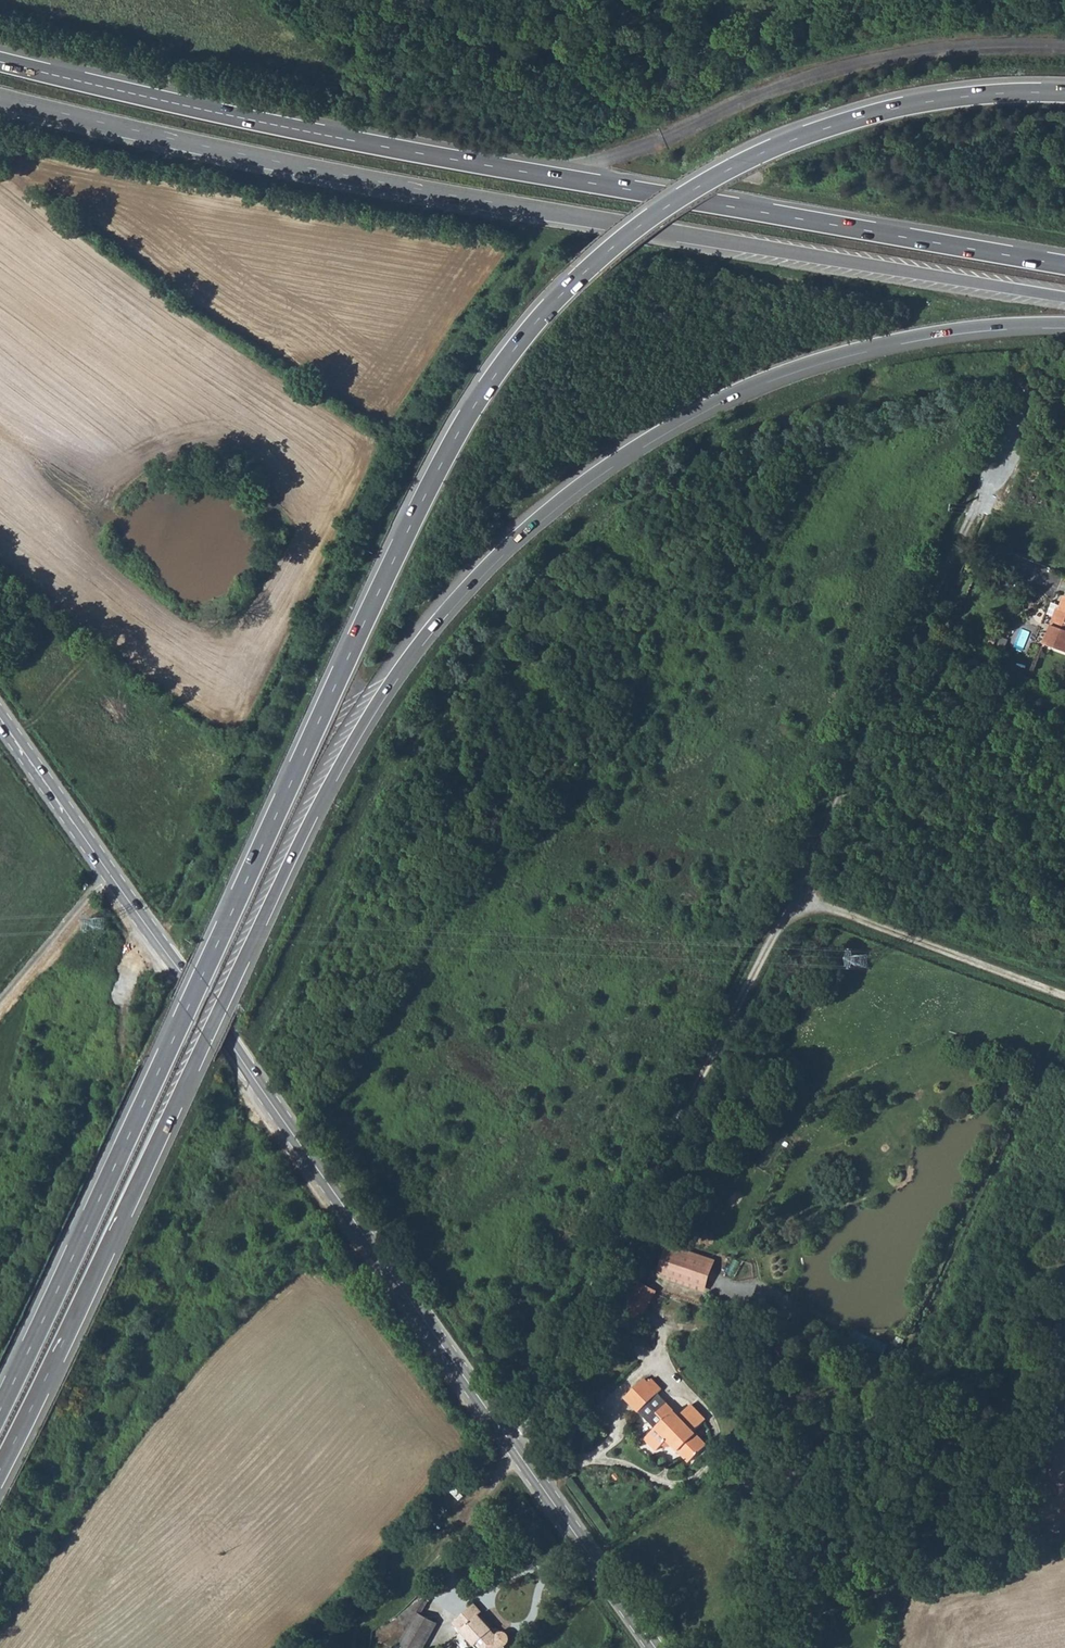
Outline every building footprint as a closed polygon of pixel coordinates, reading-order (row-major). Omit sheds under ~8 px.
[(1043,643),(1064,652),(1064,596),(1058,616),(1054,614),(1049,626),(1052,627),(1049,635),(1046,634),(1043,643)] [(713,1262),(671,1250),(664,1275),(705,1288),(713,1262)] [(636,1292),(632,1299),(646,1304),(649,1300),(636,1292)] [(646,1304),(632,1299),(624,1311),(639,1320),(646,1304)] [(645,1379),(624,1400),(639,1414),(663,1390),(652,1380),(649,1383),(645,1379)] [(656,1427),(646,1437),(658,1450),(664,1445),(670,1449),(675,1445),(690,1461),(706,1446),(694,1433),(705,1420),(689,1405),(678,1415),(667,1404),(650,1420),(656,1427)] [(452,1622),(476,1647),(502,1647),(508,1643),(509,1637),(507,1633),(502,1631),(495,1634),(478,1614),(481,1611),(474,1602),(452,1622)] [(398,1646),(402,1647),(421,1647),(435,1624),(417,1613),(398,1646)]
